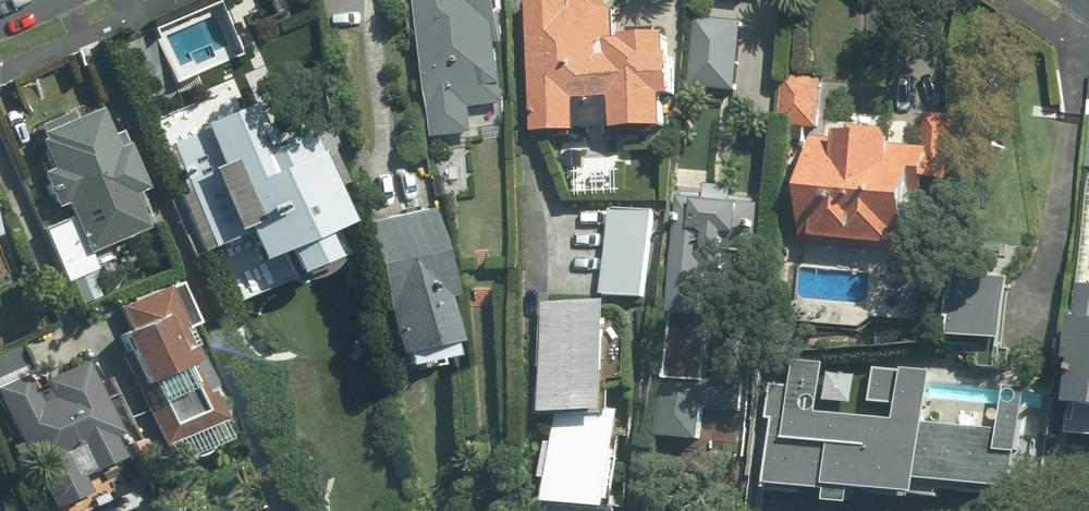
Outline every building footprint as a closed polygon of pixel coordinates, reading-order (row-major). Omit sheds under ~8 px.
[(435,136),(474,132),(471,106),(507,102),(501,41),(506,40),(501,0),(420,0),(435,136)] [(537,131),(541,131),(542,138),(575,136),(575,129),(628,128),(628,135),(661,134),(661,128),(668,128),(667,97),(677,97),(676,56),(671,56),(671,37),(663,37),(663,33),(637,33),(637,39),(619,39),(618,11),(606,0),(533,0),(537,131)] [(741,21),(694,16),(687,87),(735,92),(741,21)] [(824,81),(786,77),(781,124),(820,128),(824,81)] [(177,112),(147,124),(177,197),(173,198),(196,254),(233,239),(245,266),(248,273),(225,283),(234,304),(281,284),(290,286),(302,285),(312,282),(320,276),(326,270),(329,263),(346,256),(298,143),(262,158),(233,88),(177,112)] [(128,194),(142,189),(117,133),(106,138),(95,111),(73,120),(70,113),(38,127),(42,134),(36,136),(50,170),(41,174),(54,207),(64,202),(71,218),(43,230),(65,281),(93,270),(86,253),(143,229),(128,194)] [(841,141),(815,138),(811,173),(802,172),(799,197),(810,198),(804,242),(914,254),(921,190),(929,191),(931,178),(949,181),(957,116),(928,113),(924,149),(893,145),(894,139),(885,138),(886,130),(852,126),(851,135),(841,134),(841,141)] [(759,202),(679,194),(656,431),(705,435),(708,406),(740,409),(744,377),(709,374),(721,249),(754,252),(759,202)] [(654,208),(613,206),(609,290),(650,292),(654,208)] [(429,210),(362,224),(389,358),(396,357),(399,369),(445,360),(443,346),(449,345),(440,301),(447,299),(429,210)] [(0,264),(0,289),(12,284),(3,263),(0,264)] [(1009,341),(1014,281),(954,276),(950,317),(955,317),(954,337),(1009,341)] [(180,329),(193,324),(176,285),(118,310),(128,333),(117,338),(124,353),(116,356),(155,447),(214,420),(202,391),(206,389),(180,329)] [(1082,285),(1074,363),(1080,364),(1076,407),(1088,408),(1088,286),(1082,285)] [(614,404),(610,298),(548,300),(552,407),(564,407),(556,507),(556,510),(618,510),(618,505),(626,409),(614,408),(614,404)] [(109,437),(78,366),(37,385),(41,391),(28,397),(18,375),(28,370),(16,345),(0,352),(0,418),(41,510),(42,510),(76,497),(67,480),(111,460),(102,440),(109,437)] [(780,420),(773,485),(835,491),(833,504),(855,506),(857,490),(926,497),(928,482),(1021,491),(1028,434),(929,424),(934,375),(878,369),(875,402),(903,404),(902,423),(822,415),(827,366),(799,363),(796,390),(777,388),(773,419),(780,420)]
